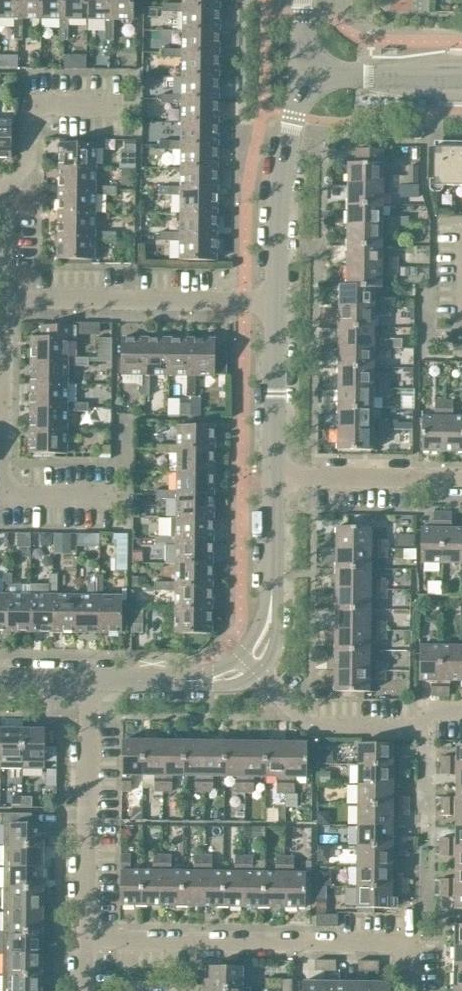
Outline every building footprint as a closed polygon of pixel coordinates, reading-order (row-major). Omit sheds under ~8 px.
[(19,0),(0,0),(0,17),(14,18),(14,28),(22,28),(23,18),(18,18),(19,0)] [(42,0),(19,0),(18,18),(23,18),(41,18),(42,0)] [(64,0),(42,0),(41,18),(60,18),(60,30),(60,29),(68,29),(68,18),(64,18),(64,0)] [(87,0),(64,0),(64,18),(68,18),(87,18),(87,0)] [(109,0),(87,0),(87,18),(105,19),(105,29),(113,30),(113,19),(109,19),(109,0)] [(113,19),(132,19),(133,0),(109,0),(109,19),(113,19)] [(183,3),(172,3),(172,12),(183,12),(183,8),(219,8),(219,0),(183,0),(183,3)] [(161,12),(172,12),(172,3),(162,3),(161,12)] [(183,12),(183,31),(218,31),(219,8),(183,8),(183,12)] [(22,39),(22,28),(14,28),(14,39),(22,39)] [(68,40),(68,29),(60,29),(60,30),(60,40),(68,40)] [(113,40),(113,30),(105,29),(105,40),(113,40)] [(183,31),(182,49),(172,48),(171,57),(182,57),(182,53),(218,54),(218,31),(183,31)] [(161,56),(171,57),(172,48),(161,48),(161,56)] [(182,57),(182,76),(218,77),(218,54),(182,53),(182,57)] [(15,86),(15,74),(6,74),(6,86),(15,86)] [(182,76),(182,94),(171,94),(171,102),(181,102),(181,103),(182,103),(182,99),(217,99),(218,77),(182,76)] [(160,102),(171,102),(171,94),(160,94),(160,102)] [(181,121),(217,122),(217,99),(182,99),(182,103),(181,103),(181,121)] [(217,145),(217,122),(181,121),(181,140),(170,140),(170,149),(181,149),(181,145),(217,145)] [(11,157),(11,122),(0,122),(0,157),(11,157)] [(170,149),(170,140),(160,140),(160,148),(170,149)] [(59,167),(95,168),(95,144),(60,144),(59,167)] [(124,153),(121,153),(120,168),(135,168),(135,153),(135,144),(124,144),(124,153)] [(217,168),(217,145),(181,145),(181,149),(181,168),(217,168)] [(456,185),(456,147),(434,147),(433,185),(456,185)] [(348,163),(348,184),(398,185),(398,175),(382,175),(382,164),(382,150),(356,149),(356,163),(348,163)] [(409,166),(409,182),(417,182),(417,166),(409,166)] [(95,186),(95,168),(59,167),(59,190),(95,190),(95,186)] [(216,191),(217,168),(181,168),(181,186),(170,186),(170,194),(181,194),(181,190),(216,191)] [(135,169),(122,169),(122,184),(135,184),(135,169)] [(398,193),(398,185),(348,184),(347,204),(382,205),(382,193),(398,193)] [(105,195),(106,186),(95,186),(95,190),(59,190),(59,213),(94,213),(95,195),(105,195)] [(106,186),(105,195),(116,195),(116,187),(106,186)] [(170,194),(170,186),(159,186),(159,194),(170,194)] [(216,214),(216,191),(181,190),(181,194),(180,214),(216,214)] [(382,216),(382,205),(347,204),(347,225),(397,225),(398,216),(382,216)] [(59,235),(94,236),(94,232),(94,213),(59,213),(59,235)] [(216,237),(216,214),(180,214),(180,232),(169,231),(169,240),(180,240),(180,236),(216,237)] [(397,234),(397,225),(347,225),(347,245),(381,245),(381,234),(397,234)] [(169,240),(169,231),(158,231),(158,240),(169,240)] [(94,240),(105,240),(105,232),(94,232),(94,236),(59,235),(58,259),(99,260),(99,250),(94,250),(94,240)] [(105,232),(105,240),(115,240),(116,232),(105,232)] [(215,260),(216,237),(180,236),(180,240),(180,260),(215,260)] [(381,256),(381,245),(347,245),(346,265),(397,266),(397,256),(381,256)] [(397,275),(397,266),(346,265),(346,285),(346,287),(374,286),(374,288),(381,288),(381,275),(397,275)] [(374,297),(374,288),(374,286),(346,287),(346,285),(339,286),(339,306),(390,307),(390,297),(374,297)] [(390,316),(390,307),(339,306),(339,327),(374,327),(374,316),(390,316)] [(67,357),(74,357),(67,357),(67,339),(75,339),(75,326),(42,325),(42,337),(31,337),(31,361),(67,361),(67,357)] [(374,338),(374,327),(339,327),(338,347),(389,348),(389,338),(374,338)] [(112,338),(97,338),(97,362),(111,362),(112,338)] [(145,374),(145,339),(122,338),(122,373),(141,374),(141,385),(149,385),(149,374),(145,374)] [(168,374),(168,339),(145,339),(145,374),(149,374),(168,374)] [(190,374),(190,339),(168,339),(168,374),(186,374),(186,385),(194,385),(194,374),(190,374)] [(190,374),(194,374),(214,375),(214,339),(190,339),(190,374)] [(389,356),(389,348),(338,347),(338,367),(373,368),(373,356),(389,356)] [(78,357),(74,357),(67,357),(67,361),(31,361),(31,384),(67,384),(67,366),(78,366),(78,357)] [(78,366),(89,366),(89,358),(78,357),(78,366)] [(373,379),(373,368),(338,367),(338,388),(389,388),(389,379),(373,379)] [(67,407),(67,403),(67,384),(31,384),(31,407),(67,407)] [(149,395),(149,385),(141,385),(141,396),(149,395)] [(194,396),(194,385),(186,385),(186,396),(194,396)] [(389,397),(389,388),(338,388),(338,408),(373,409),(373,397),(389,397)] [(201,412),(201,401),(192,400),(193,412),(201,412)] [(442,451),(443,402),(434,402),(434,417),(422,417),(421,451),(442,451)] [(451,417),(452,402),(443,402),(442,451),(461,452),(461,417),(451,417)] [(77,411),(77,403),(67,403),(67,407),(31,407),(30,429),(66,430),(67,411),(77,411)] [(88,411),(88,407),(88,403),(77,403),(77,411),(88,411)] [(183,405),(179,408),(179,415),(190,415),(190,405),(183,405)] [(109,419),(109,408),(101,408),(101,419),(109,419)] [(373,419),(373,409),(338,408),(337,429),(388,429),(388,419),(373,419)] [(167,453),(178,453),(178,449),(213,449),(213,425),(178,425),(178,445),(167,444),(167,453)] [(66,454),(66,430),(30,429),(30,454),(66,454)] [(388,438),(388,429),(337,429),(337,450),(372,450),(372,438),(388,438)] [(167,453),(167,444),(156,444),(156,453),(167,453)] [(110,454),(110,445),(99,445),(99,454),(110,454)] [(213,472),(213,449),(178,449),(178,453),(177,472),(213,472)] [(212,495),(213,472),(177,472),(177,491),(167,490),(167,498),(177,498),(177,499),(177,495),(212,495)] [(212,518),(212,495),(177,495),(177,499),(177,517),(171,518),(212,518)] [(441,562),(442,513),(433,512),(433,528),(421,528),(421,562),(441,562)] [(461,563),(461,529),(450,528),(450,513),(442,513),(441,562),(461,563)] [(212,541),(212,518),(171,518),(171,536),(166,536),(166,545),(176,545),(177,545),(177,541),(212,541)] [(336,548),(386,549),(386,540),(371,539),(371,527),(336,527),(336,548)] [(29,547),(29,535),(16,535),(16,547),(29,547)] [(155,544),(166,545),(166,536),(155,536),(155,544)] [(68,551),(69,538),(54,537),(54,551),(68,551)] [(116,538),(116,570),(125,570),(125,538),(116,538)] [(211,564),(212,541),(177,541),(177,545),(176,545),(176,563),(211,564)] [(386,558),(386,549),(336,548),(336,568),(370,569),(370,558),(386,558)] [(165,591),(176,591),(176,586),(211,587),(211,564),(176,563),(176,582),(165,582),(165,591)] [(370,580),(370,569),(336,568),(336,589),(386,589),(386,580),(370,580)] [(2,584),(11,584),(11,573),(2,573),(2,584)] [(48,584),(56,584),(56,573),(48,573),(48,584)] [(93,585),(102,585),(102,574),(93,574),(93,585)] [(145,585),(145,577),(132,577),(132,585),(145,585)] [(165,582),(154,582),(154,590),(165,591),(165,582)] [(29,631),(29,595),(20,595),(20,584),(11,584),(2,584),(2,595),(7,595),(6,630),(29,631)] [(56,595),(56,584),(48,584),(48,595),(52,595),(52,631),(74,631),(75,595),(56,595)] [(102,596),(102,585),(93,585),(93,595),(98,596),(97,631),(121,631),(121,596),(102,596)] [(176,591),(176,609),(211,610),(211,587),(176,586),(176,591)] [(386,599),(386,589),(336,589),(335,609),(370,610),(370,598),(386,599)] [(29,631),(52,631),(52,595),(48,595),(29,595),(29,631)] [(98,596),(93,595),(75,595),(74,631),(97,631),(98,596)] [(210,633),(211,610),(176,609),(175,633),(210,633)] [(370,621),(370,610),(335,609),(335,631),(385,631),(385,621),(370,621)] [(131,624),(131,633),(142,633),(143,624),(131,624)] [(385,639),(385,631),(335,631),(335,650),(369,650),(369,639),(385,639)] [(440,695),(441,646),(419,646),(419,679),(431,679),(431,695),(440,695)] [(461,680),(461,647),(441,646),(440,695),(448,695),(448,680),(461,680)] [(369,662),(369,650),(335,650),(335,670),(384,671),(384,662),(369,662)] [(384,680),(384,671),(335,670),(334,692),(369,692),(369,680),(384,680)] [(22,769),(23,729),(1,729),(0,769),(22,769)] [(23,729),(22,769),(44,769),(45,729),(23,729)] [(142,775),(143,741),(122,740),(121,790),(131,791),(131,775),(142,775)] [(163,791),(163,741),(143,741),(142,775),(154,775),(153,791),(163,791)] [(183,775),(183,741),(163,741),(163,791),(172,791),(172,775),(183,775)] [(204,792),(204,741),(183,741),(183,775),(194,776),(194,792),(204,792)] [(224,776),(224,742),(204,741),(204,792),(213,792),(213,776),(224,776)] [(244,792),(245,742),(224,742),(224,776),(235,776),(235,792),(244,792)] [(265,777),(265,742),(245,742),(244,792),(253,792),(253,776),(265,777)] [(285,793),(286,742),(265,742),(265,777),(276,777),(276,793),(285,793)] [(286,742),(285,793),(294,793),(294,777),(307,777),(307,742),(286,742)] [(358,764),(408,765),(408,756),(392,756),(392,743),(358,744),(358,764)] [(461,766),(461,745),(457,745),(457,757),(441,757),(441,765),(461,766)] [(331,751),(319,751),(319,763),(331,763),(331,751)] [(408,773),(408,765),(358,764),(358,785),(392,785),(392,773),(408,773)] [(441,765),(441,774),(456,774),(456,786),(461,786),(461,766),(441,765)] [(327,783),(327,772),(319,772),(319,783),(327,783)] [(392,796),(392,785),(358,785),(358,805),(407,806),(408,796),(392,796)] [(456,786),(456,797),(441,797),(440,806),(461,806),(461,786),(456,786)] [(22,807),(22,797),(11,796),(11,807),(22,807)] [(22,807),(32,808),(32,797),(22,797),(22,807)] [(407,814),(407,806),(358,805),(357,825),(391,826),(391,814),(407,814)] [(440,806),(440,814),(456,815),(455,827),(461,827),(461,806),(440,806)] [(317,813),(317,824),(327,824),(327,813),(317,813)] [(4,845),(43,846),(44,825),(31,825),(32,815),(2,814),(1,825),(4,825),(4,845)] [(391,837),(391,826),(357,825),(357,846),(407,846),(407,838),(391,837)] [(455,827),(455,838),(440,838),(440,847),(461,847),(461,827),(455,827)] [(43,867),(43,846),(4,845),(4,867),(43,867)] [(407,855),(407,846),(357,846),(357,866),(391,867),(391,855),(407,855)] [(440,847),(440,855),(455,855),(455,867),(461,867),(461,847),(440,847)] [(328,848),(317,848),(317,862),(324,862),(328,859),(328,848)] [(141,906),(142,870),(130,869),(130,855),(120,855),(120,906),(141,906)] [(141,906),(161,907),(162,855),(153,855),(153,870),(142,870),(141,906)] [(182,907),(182,870),(171,870),(171,855),(162,855),(161,907),(182,907)] [(202,907),(203,856),(194,856),(194,870),(182,870),(182,907),(202,907)] [(223,907),(223,871),(212,871),(212,856),(203,856),(202,907),(223,907)] [(243,908),(243,857),(234,856),(234,871),(223,871),(223,907),(243,908)] [(263,908),(264,871),(253,871),(253,857),(243,857),(243,908),(263,908)] [(263,908),(284,908),(284,857),(275,857),(275,871),(264,871),(263,908)] [(284,857),(284,908),(305,908),(305,872),(293,872),(294,857),(284,857)] [(391,878),(391,867),(357,866),(356,887),(406,887),(406,878),(391,878)] [(43,889),(43,867),(4,867),(4,888),(43,889)] [(455,867),(455,879),(439,879),(439,888),(461,888),(461,867),(455,867)] [(317,876),(317,885),(326,885),(326,876),(317,876)] [(326,888),(317,887),(317,914),(325,914),(326,888)] [(406,896),(406,887),(356,887),(356,907),(390,908),(390,896),(406,896)] [(43,910),(43,889),(4,888),(3,910),(43,910)] [(439,888),(439,897),(454,897),(454,909),(461,909),(461,888),(439,888)] [(42,932),(43,910),(3,910),(3,931),(42,932)] [(337,926),(337,915),(316,915),(316,925),(337,926)] [(42,954),(42,932),(3,931),(3,953),(42,954)] [(454,945),(454,966),(461,966),(461,945),(454,945)] [(42,975),(42,954),(3,953),(2,975),(42,975)] [(325,971),(325,960),(314,960),(314,971),(325,971)] [(325,960),(325,971),(335,971),(336,960),(325,960)] [(368,971),(368,961),(357,960),(357,971),(368,971)] [(368,961),(368,971),(379,971),(379,961),(368,961)] [(202,988),(247,989),(241,988),(241,967),(210,966),(209,979),(202,979),(202,988)] [(454,966),(454,986),(461,986),(461,966),(454,966)] [(42,975),(2,975),(2,990),(42,990),(42,975)] [(281,989),(292,989),(292,979),(281,979),(281,989)] [(325,982),(302,982),(302,990),(325,990),(325,982)] [(347,982),(325,982),(325,990),(346,990),(347,982)] [(368,982),(347,982),(346,990),(368,990),(368,982)] [(368,990),(390,990),(390,983),(368,982),(368,990)]
